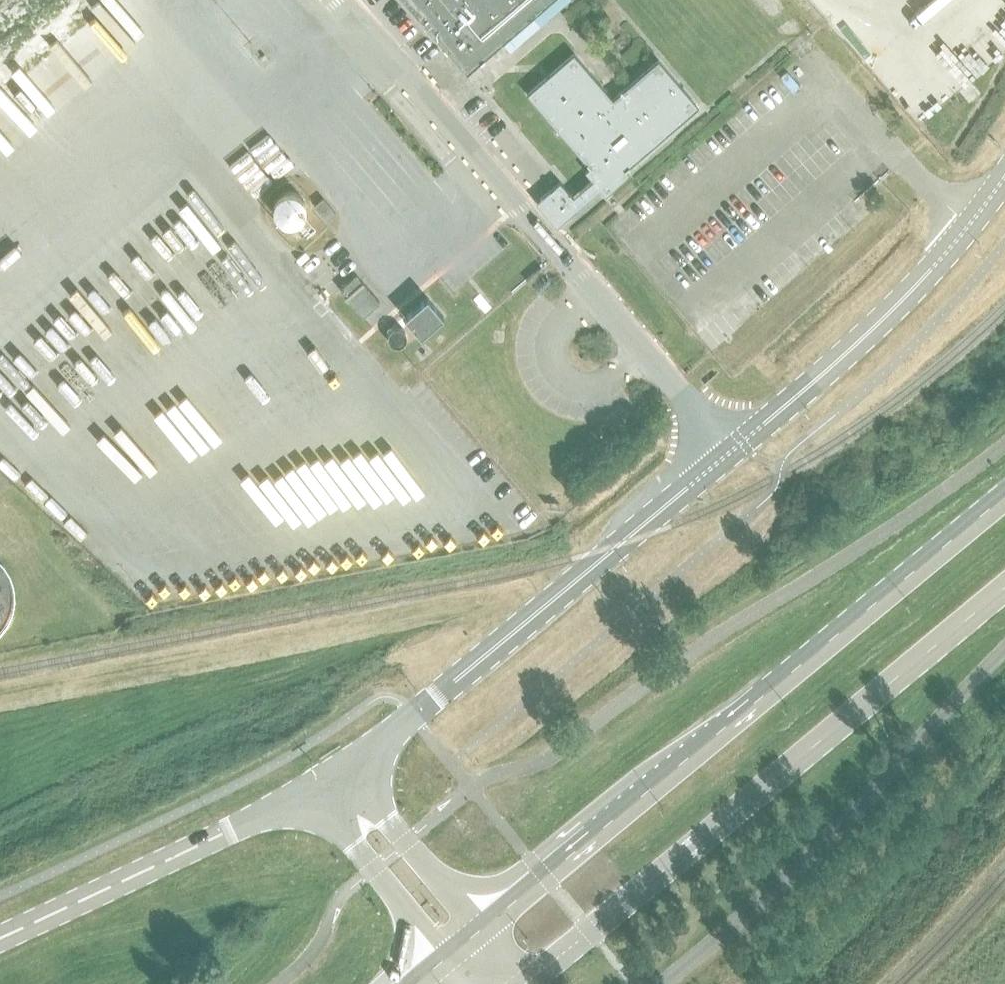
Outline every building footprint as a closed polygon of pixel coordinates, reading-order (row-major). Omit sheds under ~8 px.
[(456,48),(465,49),(470,44),(481,57),(546,0),(407,0),(446,46),(451,42),(456,48)] [(513,49),(559,8),(552,0),(549,0),(504,39),(513,49)] [(586,170),(590,176),(598,185),(616,186),(630,174),(626,169),(699,106),(658,59),(613,98),(573,53),(527,93),(590,166),(586,170)] [(577,201),(571,193),(560,181),(541,198),(549,208),(567,209),(577,201)] [(305,213),(306,207),(305,201),(302,196),(299,193),(296,192),(292,191),(289,191),(285,192),(280,195),(276,200),(274,207),(275,213),(279,218),(284,221),(291,222),(296,221),(300,219),(302,217),(305,213)] [(314,205),(327,220),(337,212),(323,197),(314,205)] [(340,288),(363,316),(380,301),(356,274),(340,288)] [(405,316),(421,335),(444,316),(428,297),(405,316)] [(407,337),(407,336),(406,332),(403,329),(401,328),(397,327),(394,328),(391,330),(389,333),(388,336),(389,340),(391,343),(393,345),(396,346),(399,346),(403,344),(405,341),(407,337)] [(22,386),(5,401),(23,420),(40,405),(22,386)]
